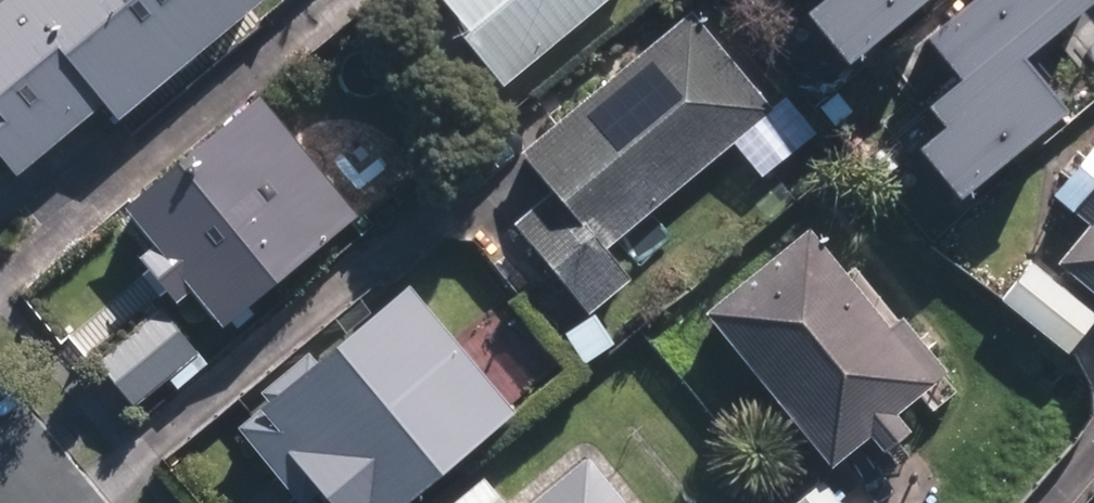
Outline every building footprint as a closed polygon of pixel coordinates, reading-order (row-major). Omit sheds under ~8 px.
[(0,1),(0,137),(24,167),(94,111),(108,129),(235,27),(213,0),(1,0),(0,1)] [(446,22),(404,57),(470,138),(493,119),(476,97),(489,87),(494,94),(611,0),(429,0),(446,22)] [(808,21),(844,65),(923,0),(834,0),(808,21)] [(924,39),(960,83),(933,106),(951,128),(922,152),(958,196),(1060,112),(1015,59),(1087,0),(971,0),(924,39)] [(579,318),(616,288),(592,259),(766,119),(686,20),(512,161),(545,202),(508,232),(555,289),(579,318)] [(210,334),(348,223),(253,104),(115,215),(149,258),(132,272),(166,314),(183,300),(210,334)] [(1062,213),(1078,226),(1046,266),(1093,305),(1093,175),(1062,213)] [(882,336),(798,236),(694,319),(821,475),(862,444),(877,462),(902,441),(887,422),(938,381),(894,327),(882,336)] [(1093,325),(1093,321),(1029,270),(1000,308),(1068,359),(1093,325)] [(396,294),(307,370),(299,361),(253,401),(260,409),(227,437),(284,502),(308,502),(311,500),(313,502),(404,502),(503,418),(396,294)] [(126,418),(194,364),(156,317),(88,370),(126,418)] [(580,466),(534,502),(611,502),(580,466)] [(475,485),(454,502),(491,502),(475,485)] [(820,491),(806,502),(829,502),(820,491)]
